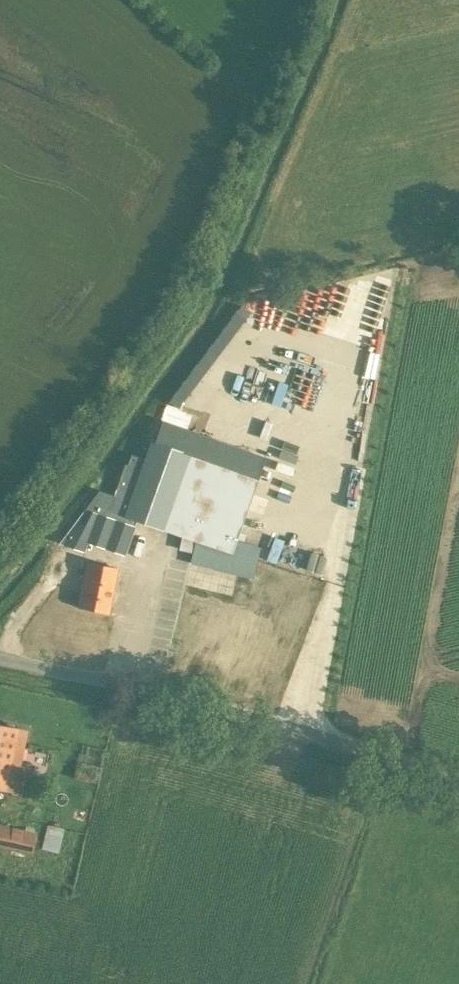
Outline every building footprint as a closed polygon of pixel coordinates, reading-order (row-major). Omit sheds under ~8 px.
[(241,304),(172,401),(182,408),(250,311),(241,304)] [(201,343),(210,349),(230,316),(221,310),(201,343)] [(114,496),(99,491),(60,544),(84,552),(87,543),(125,556),(135,527),(134,526),(135,521),(196,541),(190,566),(253,580),(260,547),(236,539),(263,454),(161,420),(154,442),(151,440),(145,459),(132,455),(129,465),(124,463),(114,496)] [(108,614),(117,569),(88,563),(78,608),(108,614)] [(0,725),(0,790),(20,794),(25,772),(18,770),(26,732),(19,730),(15,729),(15,724),(8,723),(5,727),(0,725)] [(37,832),(0,824),(0,846),(32,853),(37,832)] [(58,853),(64,828),(47,824),(41,849),(58,853)]
